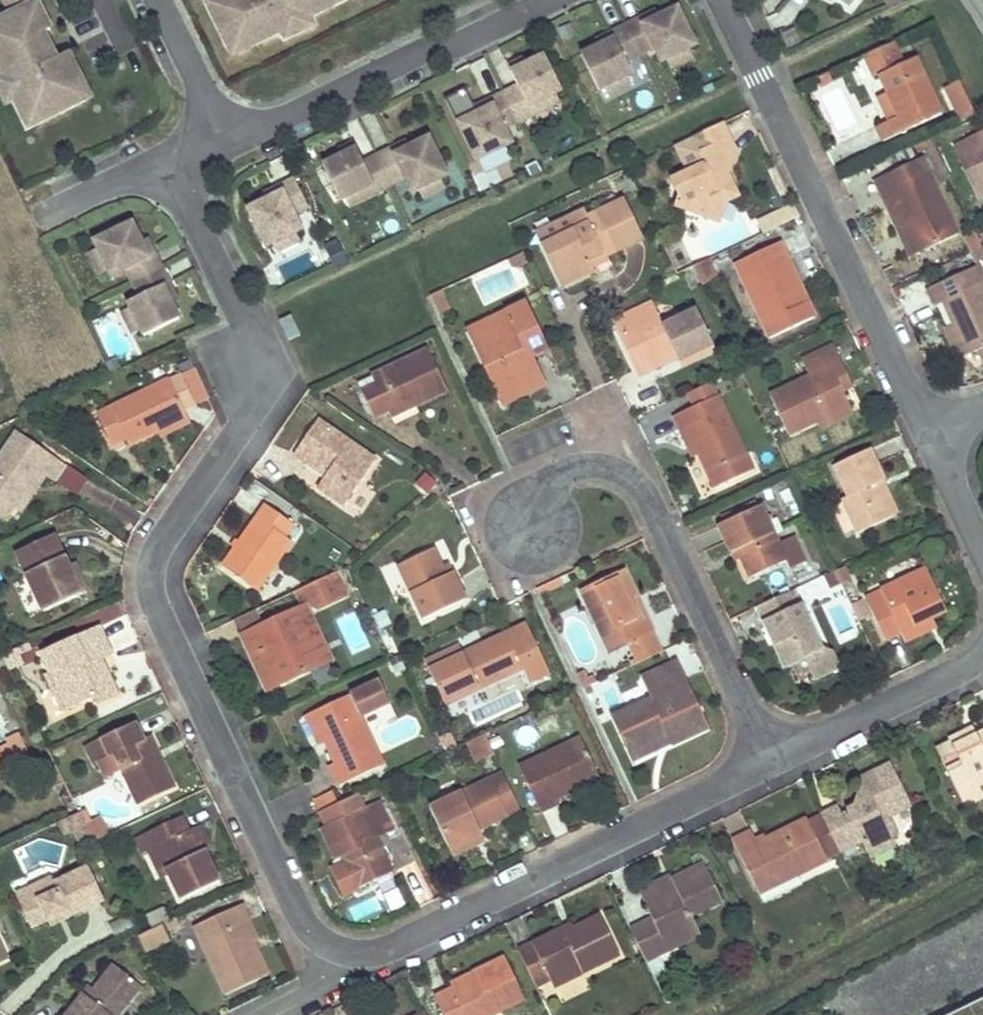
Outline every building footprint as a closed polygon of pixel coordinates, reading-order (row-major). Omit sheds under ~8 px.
[(27,129),(83,101),(82,99),(72,81),(79,77),(67,53),(56,58),(33,69),(21,44),(44,32),(49,30),(36,2),(27,6),(24,0),(4,0),(11,14),(0,20),(0,73),(2,78),(13,100),(27,129)] [(206,2),(228,47),(231,46),(252,35),(256,44),(282,31),(308,18),(333,6),(330,0),(272,0),(262,5),(259,0),(210,0),(206,2)] [(677,6),(659,15),(661,22),(680,13),(677,6)] [(656,10),(640,17),(643,23),(659,15),(656,10)] [(640,17),(625,24),(640,53),(653,47),(661,61),(666,59),(689,48),(696,44),(680,13),(661,22),(659,15),(643,23),(640,17)] [(308,18),(282,31),(285,38),(312,26),(308,18)] [(640,53),(625,24),(610,32),(613,37),(597,45),(580,54),(598,89),(604,86),(626,75),(632,73),(626,60),(640,53)] [(44,32),(21,44),(33,69),(56,58),(50,45),(44,32)] [(613,37),(610,32),(595,39),(597,45),(613,37)] [(252,35),(231,46),(234,54),(256,44),(252,35)] [(894,42),(865,56),(874,76),(878,74),(887,93),(897,115),(889,119),(877,125),(884,142),(943,114),(917,57),(904,63),(894,42)] [(693,57),(689,48),(666,59),(670,68),(693,57)] [(517,85),(504,92),(518,121),(533,113),(529,106),(555,93),(561,90),(543,54),(526,63),(510,71),(517,85)] [(523,57),(507,65),(510,71),(526,63),(523,57)] [(837,79),(833,71),(819,77),(823,85),(837,79)] [(626,75),(604,86),(608,95),(631,84),(626,75)] [(89,97),(79,77),(72,81),(82,99),(89,97)] [(0,79),(0,91),(6,104),(13,100),(2,78),(0,79)] [(976,113),(959,79),(942,87),(958,122),(976,113)] [(504,128),(518,121),(504,92),(489,99),(491,105),(476,113),(479,119),(461,128),(476,160),(483,156),(506,145),(511,143),(504,128)] [(555,93),(529,106),(533,113),(544,108),(550,119),(564,112),(555,93)] [(887,93),(878,97),(889,119),(897,115),(887,93)] [(489,99),(473,107),(476,113),(491,105),(489,99)] [(479,119),(476,113),(457,122),(461,128),(479,119)] [(723,123),(693,137),(700,151),(730,137),(723,123)] [(956,147),(966,169),(976,165),(982,179),(982,134),(956,147)] [(880,169),(935,143),(931,135),(877,161),(880,169)] [(413,152),(431,143),(428,136),(409,146),(413,152)] [(730,137),(700,151),(706,163),(720,157),(726,172),(737,151),(730,137)] [(407,140),(391,147),(394,153),(409,146),(407,140)] [(353,142),(337,150),(339,156),(355,148),(353,142)] [(377,155),(391,184),(405,177),(412,192),(417,189),(440,178),(447,175),(431,143),(413,152),(409,146),(394,153),(391,147),(377,155)] [(506,145),(483,156),(488,165),(510,154),(506,145)] [(362,162),(355,148),(339,156),(322,164),(340,200),(346,197),(373,184),(377,191),(391,184),(377,155),(362,162)] [(706,163),(671,179),(677,194),(675,204),(719,220),(724,202),(738,196),(732,184),(723,184),(721,178),(728,175),(726,172),(720,157),(706,163)] [(959,234),(923,159),(880,179),(885,191),(881,193),(904,240),(913,236),(921,252),(959,234)] [(966,169),(981,199),(982,198),(982,179),(976,165),(966,169)] [(723,184),(732,184),(728,175),(721,178),(723,184)] [(269,206),(250,215),(266,246),(273,243),(295,232),(301,229),(293,214),(308,207),(294,178),(278,186),(281,191),(266,199),(269,206)] [(440,178),(417,189),(422,198),(444,187),(440,178)] [(875,181),(881,193),(885,191),(880,179),(875,181)] [(350,204),(377,191),(373,184),(346,197),(350,204)] [(263,193),(266,199),(281,191),(278,186),(263,193)] [(269,206),(266,199),(247,208),(250,215),(269,206)] [(579,229),(545,245),(564,285),(596,271),(592,264),(591,260),(605,254),(606,257),(642,240),(624,202),(589,219),(576,225),(579,229)] [(794,203),(758,220),(764,233),(800,216),(794,203)] [(586,211),(539,233),(545,245),(579,229),(576,225),(589,219),(586,211)] [(140,241),(131,222),(125,225),(134,243),(140,241)] [(132,282),(161,267),(154,253),(148,256),(140,241),(134,243),(125,225),(93,241),(97,248),(108,270),(111,276),(125,268),(132,282)] [(978,235),(976,230),(964,236),(971,252),(982,247),(982,245),(978,235)] [(295,232),(273,243),(277,252),(300,241),(295,232)] [(346,252),(337,235),(324,241),(332,258),(346,252)] [(904,240),(911,256),(921,252),(913,236),(904,240)] [(148,256),(154,253),(146,238),(140,241),(148,256)] [(782,242),(740,262),(744,272),(741,273),(772,339),(814,319),(793,273),(789,274),(782,259),(789,256),(782,242)] [(971,252),(977,265),(982,263),(982,266),(982,247),(971,252)] [(108,270),(97,248),(88,252),(99,275),(108,270)] [(511,269),(525,263),(521,254),(507,260),(511,269)] [(605,254),(591,260),(592,264),(606,257),(605,254)] [(719,274),(711,258),(693,266),(701,283),(719,274)] [(934,302),(943,298),(955,322),(969,353),(979,348),(982,358),(982,281),(982,266),(982,263),(977,265),(928,287),(934,302)] [(161,267),(132,282),(139,296),(127,302),(129,307),(140,329),(143,336),(179,318),(171,301),(163,285),(168,282),(161,267)] [(901,285),(916,319),(935,311),(925,289),(926,288),(921,277),(901,285)] [(176,298),(168,282),(163,285),(171,301),(176,298)] [(449,308),(441,289),(430,295),(438,313),(449,308)] [(653,301),(612,321),(620,337),(629,332),(645,365),(675,351),(679,358),(680,360),(714,344),(697,308),(664,324),(653,301)] [(526,302),(508,310),(512,319),(473,337),(501,398),(543,378),(533,357),(548,350),(526,302)] [(140,329),(129,307),(120,311),(132,334),(140,329)] [(508,310),(469,328),(473,337),(512,319),(508,310)] [(955,322),(944,327),(959,358),(969,353),(955,322)] [(629,332),(620,337),(639,377),(679,358),(675,351),(645,365),(629,332)] [(716,349),(714,344),(680,360),(682,366),(716,349)] [(835,345),(803,359),(811,376),(772,395),(790,434),(817,421),(852,405),(845,389),(834,365),(842,361),(835,345)] [(430,350),(373,376),(377,386),(365,391),(376,416),(389,410),(414,399),(417,406),(449,392),(430,350)] [(119,370),(115,361),(106,365),(110,374),(119,370)] [(842,361),(834,365),(845,389),(854,385),(842,361)] [(179,375),(195,406),(208,400),(192,368),(179,375)] [(179,375),(168,380),(183,412),(195,406),(179,375)] [(360,381),(365,391),(377,386),(373,376),(360,381)] [(543,378),(501,398),(504,404),(546,385),(543,378)] [(168,380),(96,415),(112,447),(125,441),(128,446),(156,432),(186,418),(183,412),(168,380)] [(697,406),(673,417),(680,432),(687,429),(698,452),(715,487),(753,470),(712,382),(690,392),(697,406)] [(414,399),(389,410),(393,417),(417,406),(414,399)] [(852,405),(817,421),(820,428),(855,411),(852,405)] [(319,417),(297,448),(329,471),(324,477),(318,485),(344,503),(376,457),(319,417)] [(186,418),(156,432),(159,438),(189,423),(186,418)] [(687,429),(680,432),(691,456),(698,452),(687,429)] [(16,433),(0,457),(0,516),(6,521),(14,509),(39,472),(45,475),(53,481),(55,479),(64,465),(16,433)] [(292,454),(324,477),(329,471),(297,448),(292,454)] [(871,448),(834,465),(848,496),(843,498),(859,533),(895,516),(879,483),(883,481),(885,480),(871,448)] [(84,478),(64,465),(55,479),(75,492),(84,478)] [(39,472),(14,509),(19,513),(45,475),(39,472)] [(895,516),(899,514),(883,481),(879,483),(895,516)] [(292,523),(265,504),(239,542),(235,548),(223,565),(257,590),(291,541),(284,535),(292,523)] [(759,505),(719,524),(731,550),(736,548),(740,556),(750,577),(785,560),(789,568),(807,560),(795,534),(777,543),(759,505)] [(54,534),(14,553),(26,579),(25,579),(41,614),(82,595),(68,565),(54,534)] [(239,542),(235,539),(231,545),(235,548),(239,542)] [(435,548),(399,565),(425,619),(467,599),(455,572),(448,575),(443,565),(435,548)] [(735,558),(740,556),(736,548),(731,550),(735,558)] [(450,562),(443,565),(448,575),(455,572),(450,562)] [(74,563),(68,565),(82,595),(87,592),(74,563)] [(624,563),(579,582),(603,633),(622,624),(628,639),(653,626),(646,611),(640,613),(630,592),(636,590),(624,563)] [(852,577),(846,564),(836,569),(842,582),(852,577)] [(870,605),(886,641),(903,633),(907,641),(934,629),(930,620),(935,618),(948,612),(928,567),(882,588),(883,590),(886,598),(870,605)] [(332,574),(305,587),(315,610),(343,597),(332,574)] [(293,593),(301,608),(306,606),(309,613),(315,610),(305,587),(293,593)] [(796,589),(758,607),(766,623),(773,619),(780,632),(775,643),(782,657),(794,662),(808,656),(815,672),(823,674),(841,666),(835,651),(823,647),(815,630),(806,627),(796,608),(803,605),(796,589)] [(636,590),(630,592),(640,613),(646,611),(636,590)] [(883,590),(866,597),(870,605),(886,598),(883,590)] [(803,605),(796,608),(806,627),(815,630),(803,605)] [(266,624),(242,635),(254,660),(262,656),(277,687),(311,670),(301,648),(321,639),(309,613),(306,606),(301,608),(266,624)] [(242,635),(266,624),(258,609),(235,619),(242,635)] [(935,618),(930,620),(934,629),(939,627),(935,618)] [(773,619),(766,623),(775,643),(780,632),(773,619)] [(551,673),(527,624),(476,647),(481,655),(468,661),(464,652),(461,646),(443,655),(446,662),(430,669),(447,705),(524,669),(530,682),(551,673)] [(661,643),(653,626),(628,639),(635,655),(661,643)] [(99,628),(39,656),(53,686),(66,712),(89,700),(93,707),(118,695),(106,669),(100,672),(96,662),(101,660),(112,655),(99,628)] [(321,639),(301,648),(311,670),(331,661),(321,639)] [(19,646),(2,654),(10,670),(26,662),(19,646)] [(476,647),(464,652),(468,661),(481,655),(476,647)] [(443,655),(427,662),(430,669),(446,662),(443,655)] [(262,656),(254,660),(268,691),(277,687),(262,656)] [(100,672),(106,669),(101,660),(96,662),(100,672)] [(654,696),(613,714),(631,751),(671,733),(675,741),(676,745),(709,730),(676,660),(644,674),(654,696)] [(583,673),(579,675),(584,688),(589,685),(583,673)] [(379,682),(312,713),(326,742),(336,763),(332,766),(341,786),(384,766),(362,719),(390,706),(379,682)] [(626,703),(649,693),(644,682),(621,692),(626,703)] [(49,688),(61,714),(66,712),(53,686),(49,688)] [(312,713),(306,716),(321,745),(326,742),(312,713)] [(135,722),(84,747),(92,764),(96,763),(113,754),(120,768),(137,803),(173,785),(149,737),(143,740),(135,722)] [(976,735),(972,727),(951,737),(952,740),(955,745),(976,735)] [(976,735),(955,745),(952,740),(937,747),(959,791),(964,801),(966,803),(968,804),(971,803),(974,802),(967,787),(982,779),(982,731),(976,735)] [(671,733),(631,751),(635,760),(675,741),(671,733)] [(28,756),(23,735),(0,740),(0,763),(28,756)] [(478,763),(495,755),(485,735),(468,743),(478,763)] [(582,737),(521,766),(543,812),(560,804),(558,800),(573,793),(570,788),(599,774),(582,737)] [(103,777),(120,768),(113,754),(96,763),(103,777)] [(838,806),(822,813),(824,815),(827,823),(841,851),(864,841),(871,857),(896,844),(892,837),(880,812),(910,798),(892,762),(858,777),(862,785),(856,804),(841,812),(838,806)] [(522,810),(504,773),(432,808),(451,849),(484,833),(482,829),(522,810)] [(599,774),(570,788),(573,793),(602,779),(599,774)] [(967,787),(974,802),(982,798),(982,779),(967,787)] [(333,791),(313,801),(319,813),(339,803),(333,791)] [(326,827),(321,829),(336,860),(344,856),(360,889),(392,873),(375,840),(392,831),(378,802),(366,807),(360,793),(339,803),(319,813),(326,827)] [(910,798),(880,812),(892,837),(900,833),(891,815),(913,804),(910,798)] [(76,836),(87,831),(91,840),(92,840),(107,833),(98,815),(83,822),(79,813),(57,823),(63,835),(73,831),(76,836)] [(155,846),(168,874),(180,899),(217,880),(203,850),(193,828),(189,830),(182,813),(134,836),(143,853),(146,851),(155,846)] [(809,822),(813,830),(827,823),(824,815),(809,822)] [(753,832),(734,841),(756,886),(796,867),(800,875),(829,860),(827,858),(841,851),(827,823),(813,830),(809,822),(808,819),(766,840),(758,844),(757,840),(753,832)] [(210,847),(199,825),(193,828),(203,850),(210,847)] [(80,845),(91,840),(87,831),(76,836),(80,845)] [(484,833),(451,849),(454,856),(487,840),(484,833)] [(155,846),(146,851),(159,879),(168,874),(155,846)] [(351,894),(360,889),(344,856),(336,860),(337,862),(327,867),(343,898),(351,894)] [(704,864),(671,880),(676,889),(646,904),(653,918),(632,929),(647,960),(670,949),(664,938),(696,922),(691,914),(721,899),(704,864)] [(796,867),(756,886),(763,901),(803,881),(800,875),(796,867)] [(17,893),(33,928),(48,921),(69,912),(70,915),(102,900),(87,868),(55,882),(53,877),(17,893)] [(670,877),(640,891),(646,904),(676,889),(671,880),(670,877)] [(241,904),(194,925),(226,994),(267,976),(254,947),(250,948),(238,923),(247,918),(241,904)] [(147,915),(154,929),(161,925),(170,921),(163,907),(147,915)] [(49,924),(70,915),(69,912),(48,921),(49,924)] [(564,927),(519,949),(537,984),(551,977),(575,965),(579,974),(620,953),(601,915),(573,929),(575,931),(568,935),(564,927)] [(179,925),(176,918),(170,921),(161,925),(165,932),(179,925)] [(247,918),(238,923),(250,948),(254,947),(251,941),(256,938),(247,918)] [(696,922),(664,938),(670,949),(701,934),(696,922)] [(571,924),(564,927),(568,935),(575,931),(573,929),(571,924)] [(136,937),(144,953),(169,941),(165,932),(161,925),(154,929),(136,937)] [(505,957),(473,972),(475,976),(454,987),(437,995),(447,1014),(489,1014),(525,998),(505,957)] [(114,1014),(119,1014),(141,987),(113,965),(89,996),(85,992),(66,1014),(114,1014)] [(575,965),(551,977),(555,985),(579,974),(575,965)] [(473,972),(451,983),(454,987),(475,976),(473,972)] [(947,1014),(982,1014),(982,998),(947,1014)]
